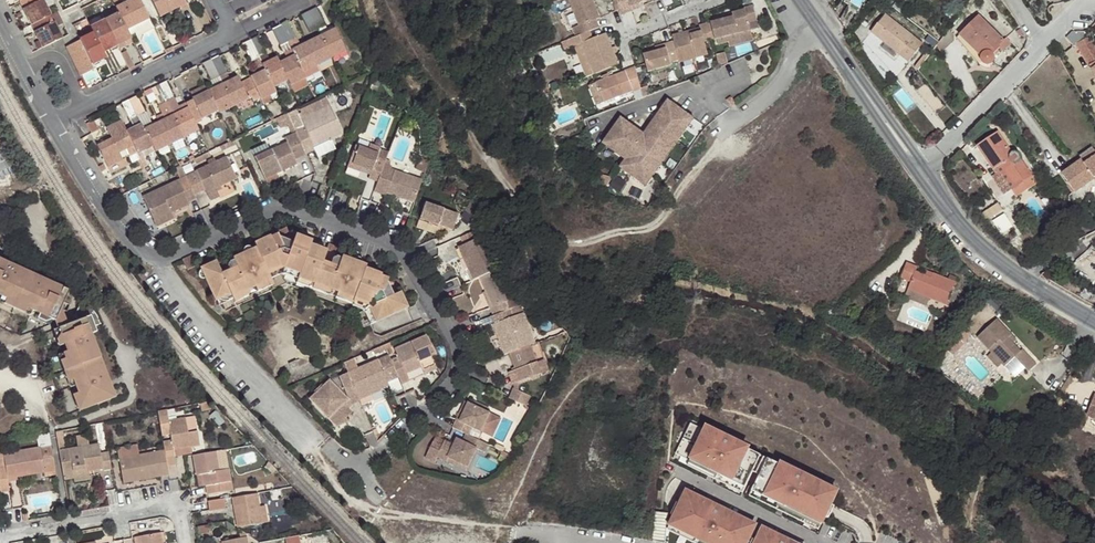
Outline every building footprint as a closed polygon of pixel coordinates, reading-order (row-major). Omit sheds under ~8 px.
[(31,25),(49,15),(42,0),(24,0),(20,2),(31,25)] [(115,8),(125,27),(147,17),(139,0),(130,0),(115,8)] [(168,0),(151,0),(159,16),(166,12),(172,9),(168,0)] [(184,0),(168,0),(172,9),(178,6),(185,2),(184,0)] [(576,35),(587,31),(598,27),(594,18),(598,16),(592,0),(568,0),(577,25),(573,27),(576,35)] [(618,14),(634,8),(632,4),(637,2),(643,0),(615,0),(618,14)] [(670,42),(676,64),(706,56),(703,43),(724,37),(747,31),(746,26),(757,23),(751,3),(740,7),(741,10),(730,13),(731,16),(720,19),(697,25),(698,27),(699,33),(687,37),(685,31),(669,36),(670,42)] [(324,23),(315,6),(300,14),(309,31),(324,23)] [(122,42),(130,38),(125,27),(115,8),(101,15),(104,21),(116,45),(122,42)] [(884,14),(870,32),(908,60),(921,43),(884,14)] [(49,15),(31,25),(38,40),(42,47),(61,38),(49,15)] [(977,16),(959,35),(980,53),(980,56),(979,57),(980,59),(981,61),(983,62),(985,64),(987,65),(989,64),(991,63),(994,61),(995,59),(995,57),(995,55),(994,52),(1000,46),(998,45),(1003,40),(977,16)] [(91,28),(93,32),(102,51),(110,47),(116,45),(104,21),(91,28)] [(294,37),(286,21),(279,25),(272,28),(280,45),(287,42),(294,37)] [(698,27),(685,31),(687,37),(699,33),(698,27)] [(77,35),(79,39),(93,32),(91,28),(77,35)] [(334,28),(320,35),(331,57),(345,50),(334,28)] [(587,31),(576,35),(567,39),(570,46),(579,43),(591,73),(616,63),(604,32),(590,38),(587,31)] [(747,31),(724,37),(725,42),(749,35),(747,31)] [(80,40),(91,63),(97,60),(105,57),(102,51),(93,32),(79,39),(80,40)] [(320,35),(306,42),(316,64),(331,57),(320,35)] [(266,54),(257,36),(250,39),(242,43),(251,62),(259,58),(266,54)] [(298,45),(294,37),(287,42),(291,49),(298,45)] [(1094,59),(1094,55),(1087,39),(1079,43),(1088,62),(1094,59)] [(38,50),(42,47),(38,40),(34,43),(38,50)] [(91,63),(80,40),(68,47),(81,74),(93,67),(91,63)] [(749,41),(733,47),(736,54),(752,48),(749,41)] [(291,49),(295,55),(302,71),(316,64),(306,42),(298,45),(291,49)] [(675,59),(670,42),(666,43),(658,45),(659,48),(640,53),(644,71),(667,64),(666,62),(675,59)] [(563,46),(543,50),(546,63),(566,58),(563,46)] [(269,60),(266,54),(259,58),(262,63),(269,60)] [(210,59),(203,63),(211,79),(218,75),(226,71),(218,55),(210,59)] [(295,55),(279,62),(287,78),(290,84),(305,77),(302,71),(295,55)] [(262,63),(265,70),(273,85),(287,78),(279,62),(276,56),(269,60),(262,63)] [(599,101),(636,86),(631,66),(592,82),(599,101)] [(265,70),(250,77),(260,99),(269,94),(276,91),(273,85),(265,70)] [(226,71),(218,75),(222,83),(229,79),(226,71)] [(229,79),(222,83),(233,105),(251,96),(254,102),(260,99),(250,77),(240,82),(237,75),(229,79)] [(159,85),(151,89),(159,105),(173,97),(166,81),(159,85)] [(222,83),(207,90),(217,109),(218,112),(233,105),(222,83)] [(184,102),(187,108),(194,120),(217,109),(207,90),(184,102)] [(272,99),(269,94),(260,99),(263,104),(272,99)] [(129,99),(122,103),(130,119),(144,112),(137,95),(129,99)] [(727,105),(723,97),(717,102),(722,109),(727,105)] [(623,131),(626,126),(614,118),(596,144),(606,152),(610,146),(622,155),(618,161),(613,169),(633,183),(641,172),(647,177),(655,165),(649,159),(666,138),(670,142),(678,131),(673,127),(681,115),(660,100),(652,112),(656,115),(638,142),(623,131)] [(302,125),(294,129),(296,131),(306,152),(314,148),(312,145),(330,136),(341,131),(328,104),(299,118),(302,125)] [(187,108),(173,115),(184,136),(198,129),(194,120),(187,108)] [(294,129),(286,112),(281,114),(290,134),(296,131),(294,129)] [(637,134),(626,126),(623,131),(638,142),(656,115),(652,112),(637,134)] [(173,115),(159,122),(170,143),(184,136),(173,115)] [(686,119),(681,115),(673,127),(678,131),(686,119)] [(137,152),(126,130),(121,120),(106,127),(112,137),(97,145),(108,167),(123,159),(119,152),(125,150),(131,162),(140,158),(137,152)] [(159,122),(144,129),(152,145),(155,151),(170,143),(159,122)] [(141,123),(126,130),(137,152),(152,145),(144,129),(141,123)] [(296,131),(290,134),(284,137),(285,141),(254,158),(264,179),(275,173),(274,171),(280,168),(281,170),(297,163),(295,158),(306,152),(296,131)] [(996,131),(976,146),(993,169),(1000,164),(1015,185),(1030,175),(1020,162),(1020,159),(1019,157),(1018,155),(1017,154),(1015,153),(1010,152),(996,131)] [(332,139),(330,136),(312,145),(314,148),(332,139)] [(221,149),(235,142),(233,138),(219,145),(221,149)] [(655,165),(670,142),(666,138),(649,159),(655,165)] [(367,149),(355,145),(347,165),(360,171),(362,167),(371,170),(370,174),(369,177),(377,181),(381,169),(384,162),(375,159),(380,146),(370,142),(367,149)] [(253,149),(254,154),(272,148),(270,144),(253,149)] [(610,146),(606,152),(618,161),(622,155),(610,146)] [(1091,150),(1080,158),(1083,162),(1094,154),(1091,150)] [(11,167),(5,152),(0,154),(0,170),(11,167)] [(1080,158),(1060,174),(1074,192),(1092,178),(1094,182),(1094,155),(1094,154),(1083,162),(1080,158)] [(184,176),(193,194),(204,189),(206,191),(215,187),(236,177),(225,155),(184,174),(184,176)] [(360,171),(347,165),(345,172),(358,177),(360,171)] [(414,200),(421,178),(393,169),(392,172),(381,169),(377,181),(373,190),(385,193),(386,191),(414,200)] [(641,172),(633,183),(639,187),(647,177),(641,172)] [(186,202),(194,198),(193,194),(184,176),(139,197),(151,220),(169,212),(187,204),(186,202)] [(218,195),(215,187),(206,191),(209,199),(218,195)] [(453,226),(457,210),(424,200),(420,217),(453,226)] [(997,203),(991,207),(996,213),(1001,210),(997,203)] [(171,218),(169,212),(151,220),(153,226),(171,218)] [(460,236),(463,243),(478,236),(475,229),(474,229),(460,236)] [(263,270),(277,264),(280,265),(296,271),(308,242),(309,238),(294,232),(290,241),(287,250),(280,247),(280,245),(277,237),(274,231),(268,234),(267,232),(250,240),(251,243),(263,270)] [(458,245),(473,278),(479,275),(498,267),(503,265),(497,248),(492,250),(485,233),(478,236),(463,243),(458,245)] [(290,241),(277,237),(280,245),(280,247),(287,250),(290,241)] [(324,248),(308,242),(296,271),(295,275),(310,280),(327,287),(336,290),(353,296),(362,266),(364,262),(339,253),(333,269),(319,263),(324,248)] [(196,265),(212,299),(214,298),(227,292),(229,295),(245,288),(251,285),(267,278),(263,270),(251,243),(227,254),(234,270),(222,276),(213,257),(196,265)] [(961,280),(939,270),(936,274),(931,272),(922,268),(924,263),(913,258),(906,273),(915,278),(912,285),(933,295),(950,303),(961,280)] [(0,264),(0,303),(13,309),(29,276),(14,270),(0,264)] [(267,278),(280,271),(280,265),(277,264),(263,270),(267,278)] [(280,271),(294,276),(295,275),(296,271),(280,265),(280,271)] [(379,272),(362,266),(353,296),(366,301),(368,305),(375,320),(407,306),(399,290),(390,294),(383,297),(380,291),(382,290),(385,282),(387,277),(379,274),(379,272)] [(493,314),(510,307),(507,300),(511,297),(498,267),(479,275),(492,305),(489,306),(493,314)] [(293,280),(307,286),(310,280),(295,275),(294,276),(293,280)] [(40,281),(29,276),(13,309),(52,326),(67,293),(40,281)] [(267,278),(251,285),(254,290),(270,284),(267,278)] [(325,292),(327,287),(310,280),(307,286),(325,292)] [(390,294),(385,282),(382,290),(380,291),(383,297),(390,294)] [(930,302),(933,295),(912,285),(909,293),(930,302)] [(229,295),(230,297),(231,301),(247,293),(245,288),(229,295)] [(334,296),(351,302),(353,296),(336,290),(334,296)] [(214,298),(217,303),(230,297),(229,295),(227,292),(214,298)] [(360,305),(363,310),(368,305),(366,301),(353,296),(351,302),(360,305)] [(369,323),(375,320),(368,305),(363,310),(369,323)] [(531,343),(535,342),(523,311),(513,315),(510,307),(493,314),(491,315),(495,323),(499,321),(510,351),(531,343)] [(63,376),(100,361),(93,344),(84,320),(47,334),(63,376)] [(1030,375),(1039,368),(1027,352),(1024,354),(1017,346),(1012,339),(1016,336),(1003,320),(982,338),(995,354),(1004,365),(1007,369),(1018,360),(1030,375)] [(493,323),(505,353),(510,351),(499,321),(495,323),(493,323)] [(397,374),(401,383),(409,379),(406,372),(420,365),(421,368),(434,362),(430,354),(434,351),(426,333),(395,348),(398,355),(400,359),(392,363),(397,374)] [(966,333),(955,346),(962,351),(972,338),(966,333)] [(1021,343),(1016,336),(1012,339),(1017,346),(1021,343)] [(383,343),(385,348),(394,345),(392,339),(383,343)] [(383,343),(374,347),(376,352),(385,348),(383,343)] [(542,372),(531,343),(510,351),(516,367),(513,369),(517,381),(542,372)] [(388,354),(348,372),(354,385),(358,394),(380,384),(388,380),(387,378),(397,374),(392,363),(390,358),(388,354)] [(995,354),(991,358),(1000,368),(1004,365),(995,354)] [(390,358),(392,363),(400,359),(398,355),(390,358)] [(292,367),(300,364),(298,358),(290,361),(292,367)] [(100,361),(63,376),(78,415),(115,401),(107,381),(100,361)] [(434,362),(421,368),(424,373),(436,367),(434,362)] [(513,382),(517,381),(513,369),(509,371),(513,382)] [(354,385),(348,372),(340,375),(346,389),(354,385)] [(347,407),(352,403),(329,380),(323,385),(320,383),(313,390),(315,392),(309,398),(336,426),(350,421),(346,416),(351,411),(347,407)] [(358,394),(360,398),(381,389),(380,384),(358,394)] [(352,404),(360,400),(360,398),(358,394),(354,385),(346,389),(352,403),(352,404)] [(513,396),(527,403),(531,394),(517,388),(513,396)] [(468,398),(459,416),(461,417),(470,399),(468,398)] [(459,416),(454,425),(467,431),(471,433),(475,425),(483,429),(492,410),(470,399),(461,417),(459,416)] [(169,420),(167,408),(157,411),(161,434),(169,432),(170,440),(163,441),(164,449),(167,466),(176,464),(174,448),(200,444),(196,429),(188,431),(185,417),(169,420)] [(705,431),(690,424),(675,455),(710,472),(717,458),(724,461),(717,475),(745,489),(753,472),(760,456),(733,443),(734,442),(713,431),(712,434),(705,431)] [(63,430),(56,431),(58,448),(65,446),(63,430)] [(486,450),(490,442),(471,433),(467,431),(464,438),(458,435),(455,442),(446,438),(438,455),(448,460),(450,455),(469,465),(478,446),(486,450)] [(49,440),(49,432),(35,435),(37,442),(49,440)] [(98,443),(69,448),(73,470),(87,467),(88,471),(102,468),(103,470),(111,468),(108,452),(100,453),(98,443)] [(50,445),(3,453),(6,467),(8,481),(19,480),(19,477),(18,474),(30,471),(31,475),(55,471),(50,445)] [(69,448),(59,450),(63,476),(65,481),(73,479),(74,483),(90,480),(88,471),(87,467),(73,470),(69,448)] [(169,474),(167,466),(164,449),(119,458),(123,483),(169,474)] [(205,485),(206,493),(207,495),(233,491),(229,467),(219,469),(215,452),(193,455),(196,474),(199,474),(204,473),(205,485)] [(467,468),(469,465),(450,455),(448,460),(467,468)] [(753,472),(759,476),(767,459),(760,456),(753,472)] [(717,458),(710,472),(717,475),(724,461),(717,458)] [(759,476),(751,492),(779,505),(786,491),(793,494),(786,509),(821,526),(836,495),(821,488),(815,485),(816,482),(795,471),(794,473),(767,459),(759,476)] [(0,492),(0,493),(10,491),(8,481),(6,467),(0,468),(0,491),(0,492)] [(786,491),(779,505),(786,509),(793,494),(786,491)] [(258,507),(255,493),(230,497),(237,526),(261,522),(258,507)] [(685,493),(669,526),(704,542),(747,542),(749,539),(754,529),(739,522),(733,519),(734,516),(713,505),(712,507),(685,493)] [(210,509),(207,509),(208,512),(224,509),(222,498),(208,501),(210,509)] [(668,514),(655,513),(652,541),(660,542),(665,542),(668,514)] [(790,542),(769,532),(767,535),(761,532),(756,542),(755,542),(790,542)] [(161,533),(140,536),(141,542),(163,542),(161,533)] [(298,534),(286,537),(287,542),(299,542),(298,534)]
